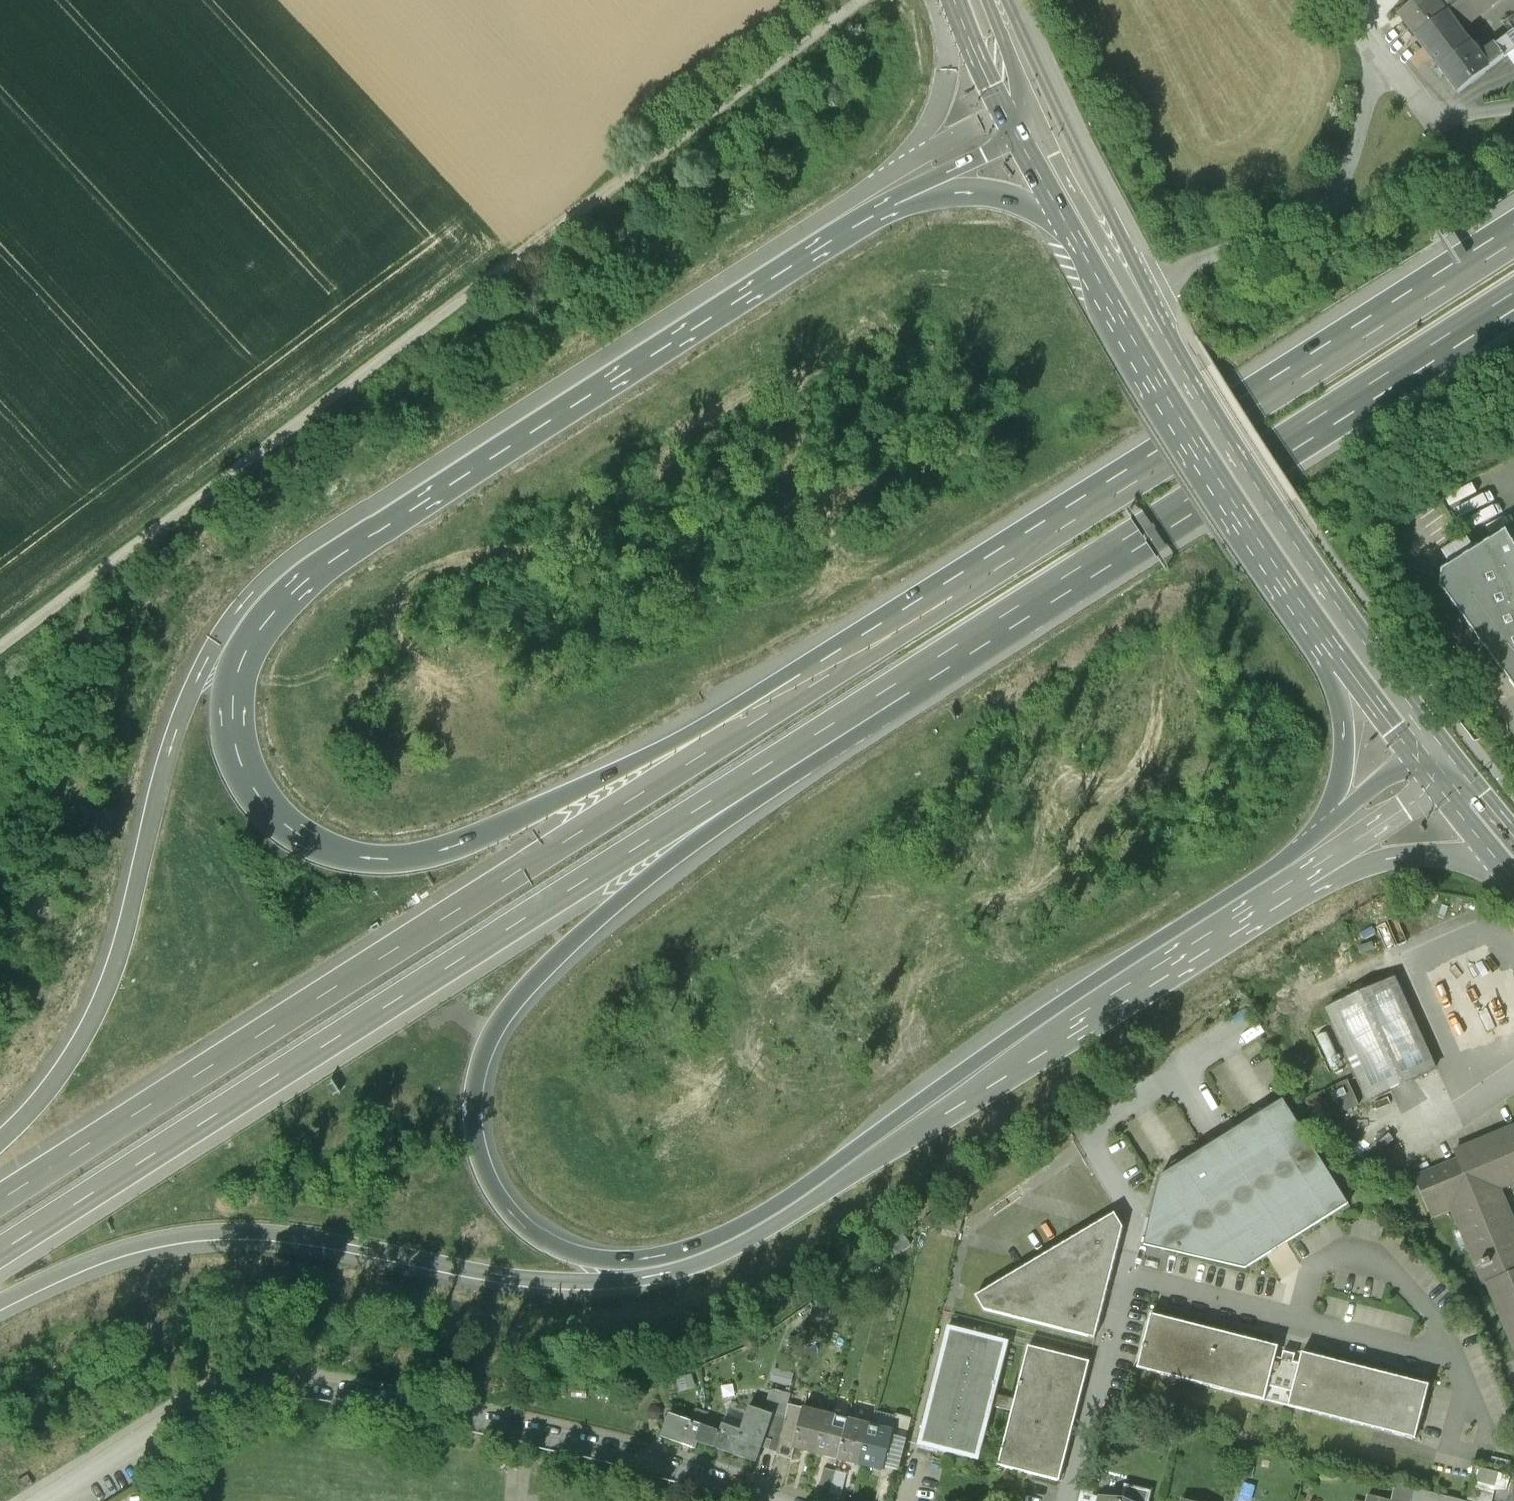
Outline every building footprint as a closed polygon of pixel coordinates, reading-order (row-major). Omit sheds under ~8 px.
[(1415,37),(1447,12),(1461,2),(1460,0),(1441,0),(1440,3),(1438,0),(1415,0),(1398,13),(1415,37)] [(1461,2),(1447,12),(1459,26),(1494,0),(1463,0),(1461,2)] [(1415,37),(1439,67),(1470,42),(1459,26),(1447,12),(1415,37)] [(1482,54),(1481,56),(1470,42),(1439,67),(1458,93),(1507,55),(1513,49),(1513,30),(1482,54)] [(1504,530),(1441,570),(1440,586),(1513,687),(1513,545),(1504,530)] [(1436,1069),(1394,977),(1324,1009),(1366,1100),(1436,1069)] [(1146,1245),(1247,1267),(1350,1203),(1285,1099),(1162,1177),(1146,1245)] [(1457,1150),(1460,1157),(1415,1175),(1432,1216),(1452,1208),(1513,1357),(1513,1236),(1494,1188),(1513,1180),(1513,1126),(1457,1150)] [(1096,1340),(1124,1229),(1116,1215),(978,1298),(986,1312),(1096,1340)] [(1293,1395),(1290,1408),(1418,1440),(1431,1387),(1304,1354),(1301,1366),(1295,1365),(1297,1356),(1285,1353),(1283,1361),(1276,1360),(1279,1348),(1153,1316),(1139,1369),(1266,1402),(1269,1389),(1293,1395)] [(980,1461),(994,1407),(997,1395),(1011,1342),(950,1326),(919,1445),(980,1461)] [(1016,1400),(997,1395),(994,1407),(1013,1412),(999,1467),(1061,1483),(1092,1364),(1030,1348),(1016,1400)] [(774,1390),(766,1414),(775,1417),(775,1415),(785,1419),(790,1405),(793,1397),(774,1390)] [(805,1410),(790,1405),(785,1419),(789,1421),(778,1454),(777,1456),(791,1461),(795,1450),(805,1410)] [(721,1434),(704,1428),(698,1444),(700,1445),(757,1465),(763,1449),(775,1417),(766,1414),(751,1409),(742,1432),(724,1426),(721,1434)] [(795,1450),(817,1456),(828,1415),(805,1410),(795,1450)] [(763,1449),(778,1454),(789,1421),(785,1419),(775,1415),(775,1417),(763,1449)] [(817,1456),(840,1462),(851,1421),(828,1415),(817,1456)] [(672,1416),(664,1439),(698,1452),(700,1445),(698,1444),(704,1428),(672,1416)] [(873,1427),(851,1421),(840,1462),(862,1468),(873,1427)] [(895,1433),(873,1427),(862,1468),(885,1474),(895,1433)] [(1503,1473),(1479,1465),(1468,1496),(1483,1500),(1494,1500),(1503,1473)] [(825,1468),(819,1492),(841,1499),(848,1475),(825,1468)] [(1247,1485),(1242,1500),(1252,1500),(1256,1487),(1247,1485)] [(1417,1489),(1400,1485),(1396,1500),(1414,1500),(1417,1489)] [(1102,1499),(1095,1497),(1096,1490),(1084,1487),(1080,1500),(1101,1500),(1102,1499)] [(1417,1489),(1414,1500),(1462,1500),(1417,1489)]
